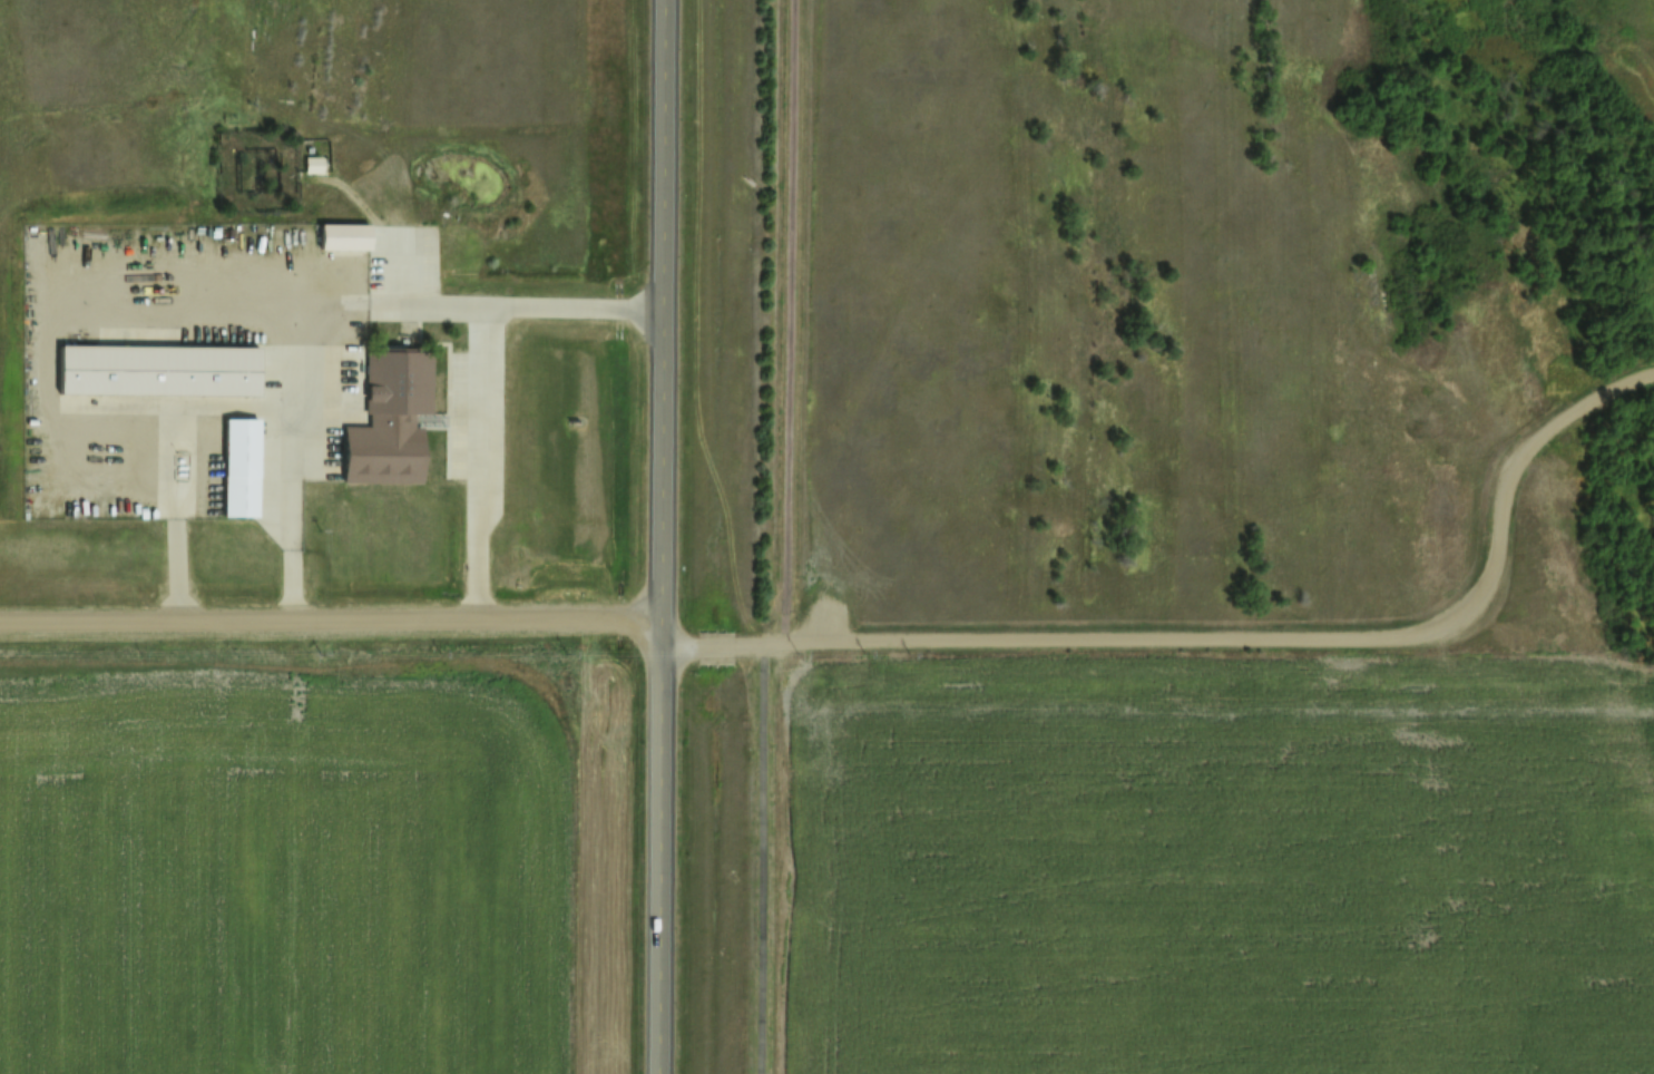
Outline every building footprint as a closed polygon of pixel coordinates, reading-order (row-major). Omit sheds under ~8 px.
[(325,173),(325,157),(306,157),(306,173),(325,173)] [(316,212),(366,211),(366,235),(316,236),(316,212)] [(373,224),(323,224),(322,252),(372,253),(373,224)] [(346,426),(346,483),(425,482),(425,428),(415,428),(415,414),(433,414),(432,350),(367,350),(368,426),(346,426)] [(222,501),(221,404),(258,404),(260,501),(222,501)]
